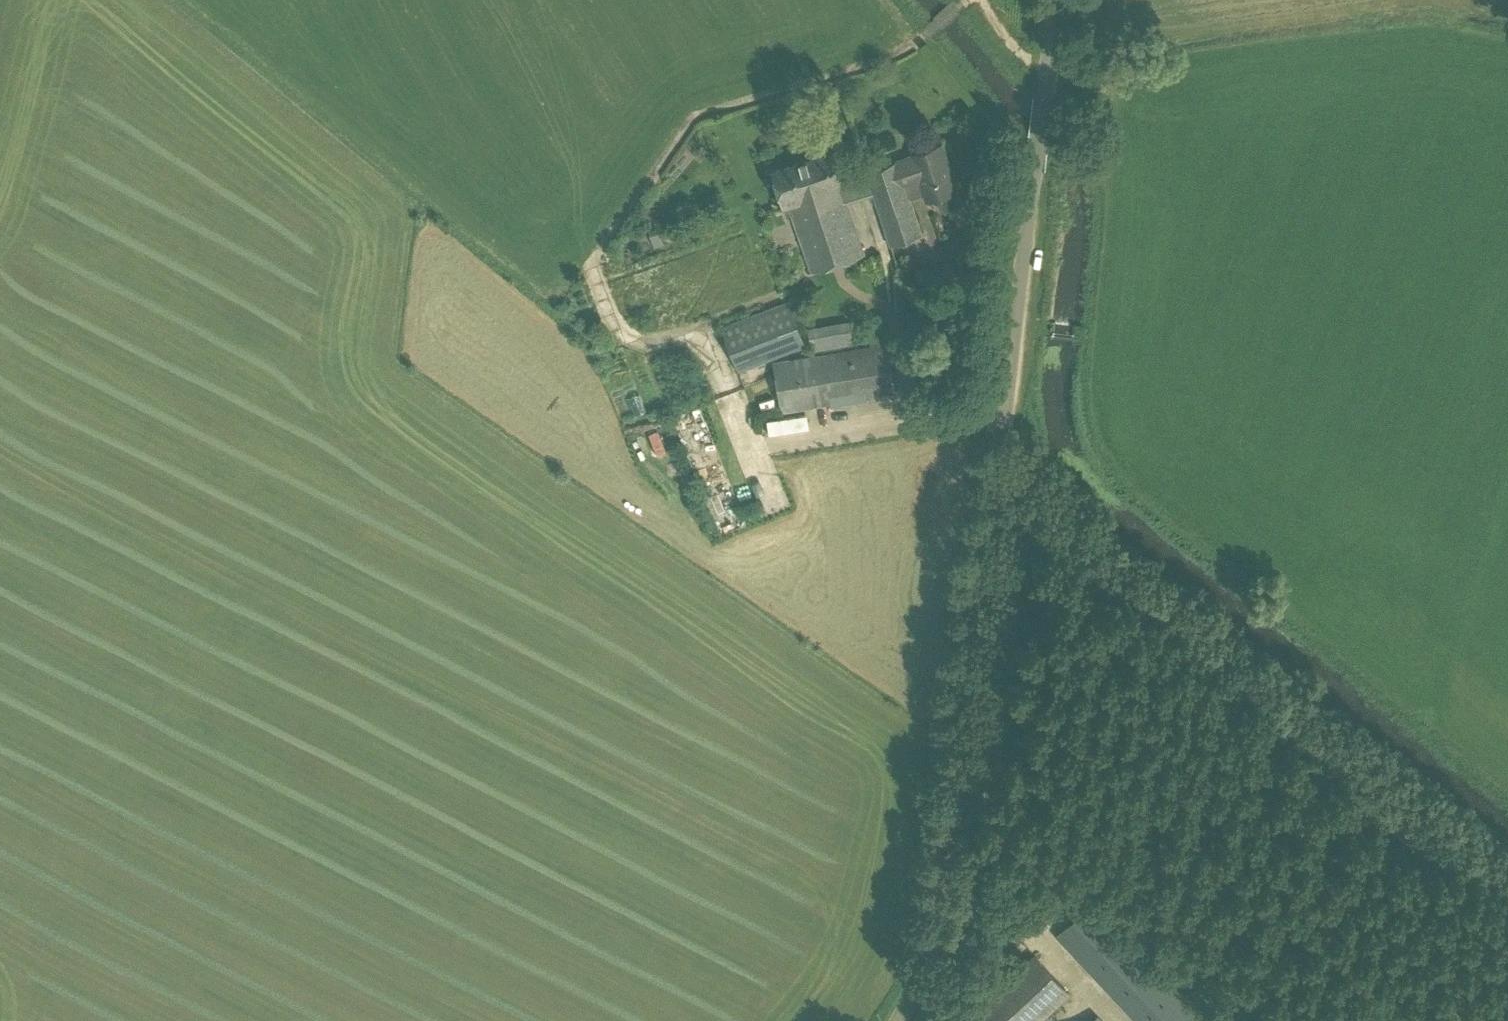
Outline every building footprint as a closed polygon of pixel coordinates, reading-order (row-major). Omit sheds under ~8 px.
[(912,156),(866,171),(873,192),(890,246),(921,236),(904,184),(919,178),(927,201),(937,198),(941,211),(960,205),(956,191),(941,145),(911,155),(912,156)] [(873,192),(866,171),(842,179),(833,151),(772,171),(784,205),(789,204),(811,271),(864,254),(847,201),(873,192)] [(738,372),(804,346),(788,302),(721,327),(738,372)] [(812,354),(855,347),(851,320),(808,327),(812,354)] [(781,411),(895,393),(887,343),(773,362),(781,411)] [(666,428),(656,433),(666,453),(676,448),(666,428)] [(1091,903),(1056,935),(1136,1020),(1200,1020),(1091,903)] [(1070,992),(1036,955),(969,1017),(972,1020),(1038,1020),(1070,992)]
